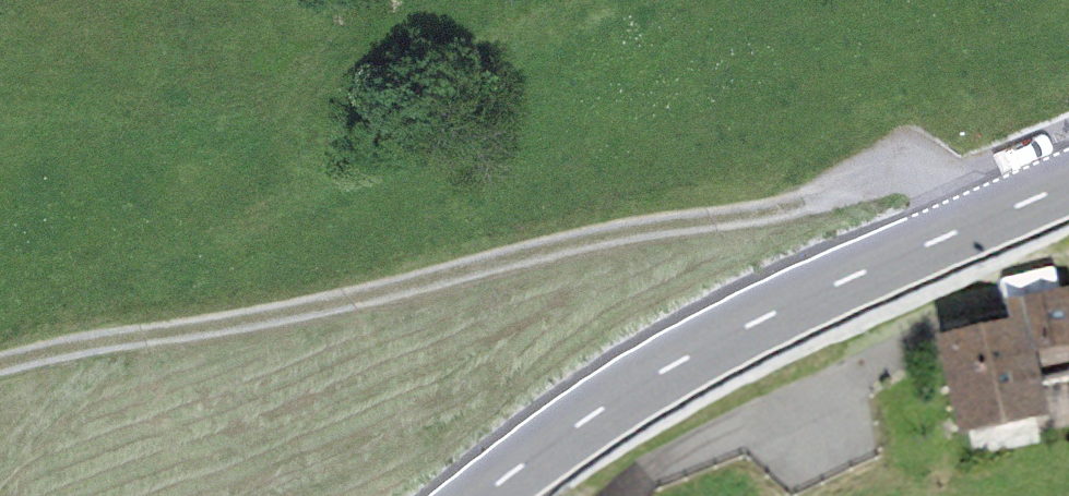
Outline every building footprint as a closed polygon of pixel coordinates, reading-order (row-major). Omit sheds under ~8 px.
[(946,346),(973,451),(1063,428),(1047,364),(1068,359),(1068,294),(1013,308),(1018,328),(946,346)]
